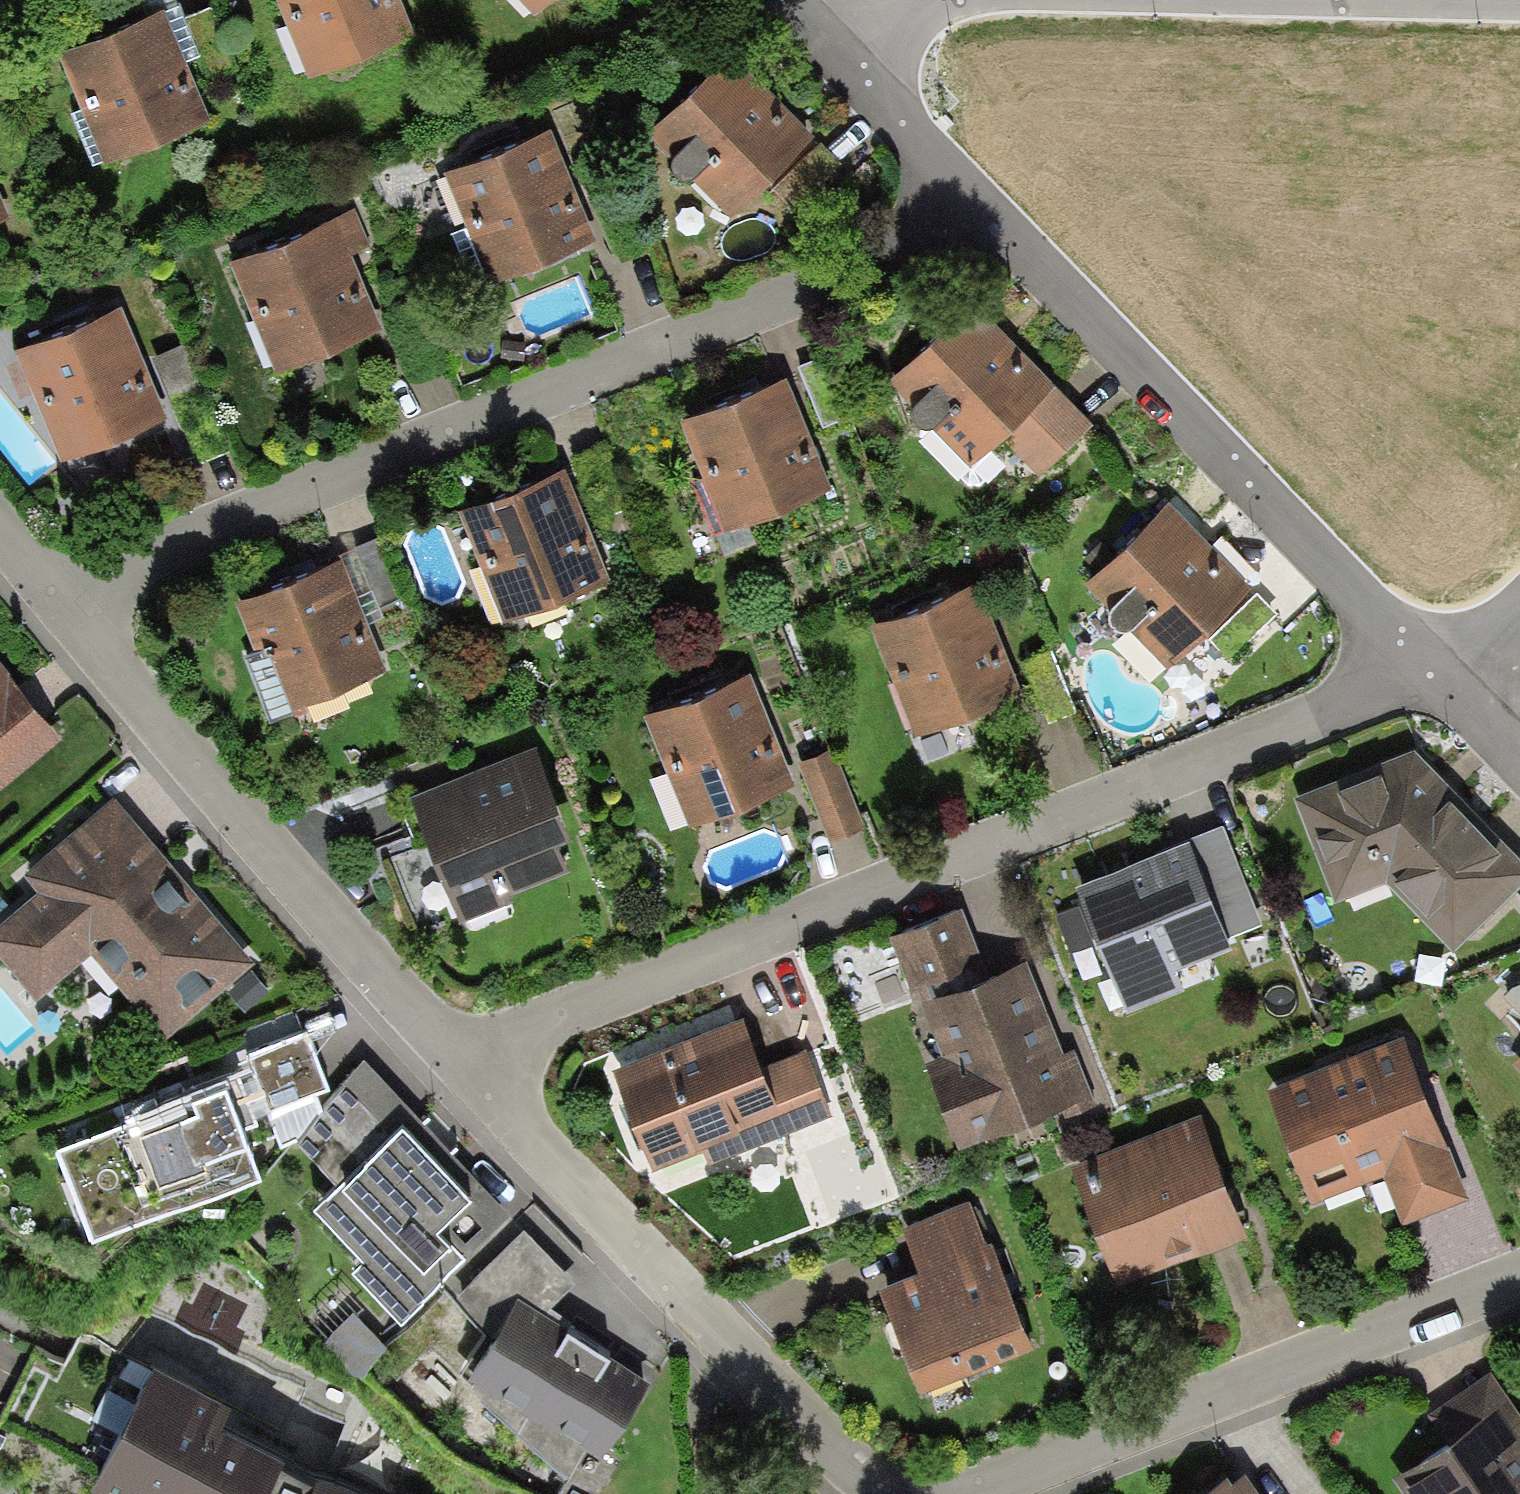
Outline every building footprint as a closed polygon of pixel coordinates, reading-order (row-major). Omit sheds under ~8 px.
[(398,0),(277,0),(310,82),(414,40),(398,0)] [(536,21),(559,0),(515,0),(536,21)] [(600,12),(611,0),(588,0),(600,12)] [(213,8),(185,21),(210,77),(238,65),(213,8)] [(212,123),(165,12),(58,57),(104,168),(212,123)] [(736,54),(648,135),(730,222),(769,186),(817,141),(736,54)] [(597,246),(552,133),(445,174),(490,288),(597,246)] [(841,167),(817,141),(769,186),(792,211),(841,167)] [(370,248),(355,210),(333,219),(335,224),(228,266),(272,377),(382,334),(351,256),(370,248)] [(1054,388),(971,306),(891,387),(973,468),(1002,439),(1054,388)] [(166,427),(123,314),(18,354),(61,466),(166,427)] [(828,357),(798,369),(823,428),(853,416),(828,357)] [(829,497),(788,386),(683,424),(724,535),(829,497)] [(1092,426),(1054,388),(1002,439),(1040,477),(1092,426)] [(609,585),(564,473),(458,516),(503,628),(609,585)] [(1086,586),(1170,672),(1254,591),(1169,505),(1086,586)] [(388,679),(340,561),(235,604),(255,655),(266,651),(293,717),(388,679)] [(1023,700),(979,587),(871,630),(915,742),(1023,700)] [(1278,616),(1257,596),(1212,641),(1233,662),(1278,616)] [(0,654),(0,780),(62,729),(0,654)] [(795,793),(752,680),(646,720),(689,833),(795,793)] [(1453,937),(1519,876),(1519,852),(1414,740),(1296,785),(1336,893),(1390,873),(1453,937)] [(532,752),(410,800),(459,925),(511,905),(509,898),(569,874),(559,850),(569,846),(532,752)] [(833,752),(800,766),(833,845),(866,832),(833,752)] [(115,787),(22,865),(37,883),(0,915),(0,943),(39,989),(93,944),(165,1029),(256,954),(115,787)] [(1223,818),(1190,831),(1227,929),(1262,915),(1223,818)] [(1189,829),(1075,872),(1124,1003),(1185,980),(1176,957),(1230,937),(1227,929),(1190,831),(1189,829)] [(917,982),(920,990),(987,964),(962,897),(891,924),(913,984),(917,982)] [(987,964),(920,990),(941,1047),(927,1052),(960,1140),(1062,1101),(1066,1110),(1104,1095),(1082,1039),(1065,1046),(1028,949),(987,964)] [(744,1007),(615,1057),(655,1162),(703,1144),(709,1159),(791,1127),(764,1059),(744,1007)] [(330,1080),(306,1020),(247,1044),(255,1067),(241,1073),(255,1109),(270,1102),(279,1127),(281,1131),(300,1124),(322,1098),(318,1085),(330,1080)] [(1466,1189),(1403,1027),(1270,1079),(1314,1194),(1384,1167),(1402,1214),(1466,1189)] [(806,1042),(764,1059),(791,1127),(833,1110),(806,1042)] [(511,1206),(364,1049),(322,1098),(300,1124),(294,1133),(338,1168),(314,1188),(362,1244),(351,1253),(402,1304),(511,1206)] [(251,1138),(279,1127),(270,1102),(255,1109),(241,1073),(236,1059),(182,1080),(185,1086),(55,1139),(92,1231),(260,1159),(251,1138)] [(1118,1275),(1248,1223),(1201,1105),(1071,1157),(1118,1275)] [(902,1221),(916,1259),(986,1232),(972,1194),(902,1221)] [(575,1273),(525,1221),(459,1285),(494,1318),(518,1284),(545,1302),(575,1273)] [(916,1259),(879,1273),(922,1385),(1035,1341),(992,1230),(986,1232),(916,1259)] [(545,1302),(518,1284),(494,1318),(468,1356),(600,1446),(651,1373),(610,1345),(612,1342),(569,1312),(566,1316),(545,1302)] [(153,1342),(90,1463),(150,1493),(252,1493),(285,1429),(223,1397),(231,1382),(153,1342)] [(1489,1365),(1425,1409),(1441,1431),(1391,1466),(1411,1493),(1519,1493),(1519,1409),(1489,1365)] [(318,1451),(297,1493),(407,1493),(318,1451)] [(1228,1478),(1207,1493),(1258,1493),(1246,1478),(1235,1487),(1228,1478)]
